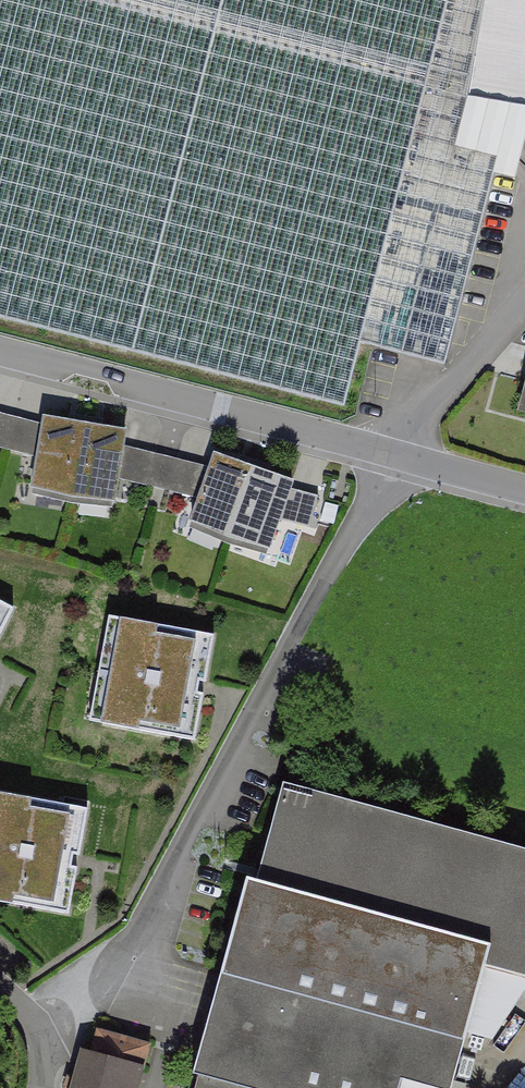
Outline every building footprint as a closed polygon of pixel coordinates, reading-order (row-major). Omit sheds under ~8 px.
[(344,405),(445,0),(0,0),(0,321),(344,405)] [(468,88),(456,137),(498,150),(495,165),(515,171),(524,134),(524,0),(484,0),(468,88)] [(515,417),(524,420),(524,381),(515,417)] [(81,416),(42,409),(28,486),(68,493),(81,416)] [(120,423),(81,416),(68,493),(107,500),(120,423)] [(252,459),(214,445),(188,519),(226,533),(252,459)] [(290,472),(252,459),(226,533),(263,546),(290,472)] [(11,600),(0,594),(0,621),(11,600)] [(212,632),(107,614),(89,719),(193,737),(202,686),(212,632)] [(282,782),(257,878),(490,941),(483,965),(524,975),(524,849),(282,782)] [(0,794),(0,897),(68,908),(76,861),(85,809),(0,794)] [(246,875),(193,1071),(198,1073),(194,1087),(400,1087),(403,1076),(446,1087),(450,1087),(483,965),(490,941),(257,878),(246,875)] [(147,1047),(100,1034),(94,1057),(84,1054),(75,1087),(135,1087),(147,1047)]
